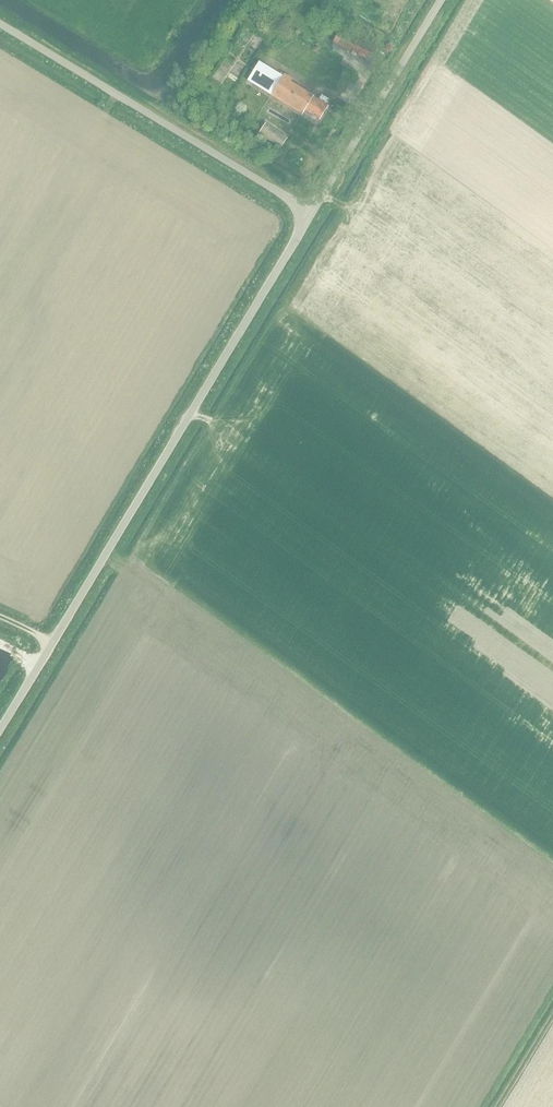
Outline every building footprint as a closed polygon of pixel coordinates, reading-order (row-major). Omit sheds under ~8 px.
[(333,42),(371,60),(377,48),(339,30),(333,42)] [(142,39),(136,47),(143,52),(149,44),(142,39)] [(284,73),(283,75),(259,61),(248,79),(303,113),(305,109),(320,118),(328,105),(326,103),(329,98),(322,94),(319,99),(314,96),(314,95),(291,81),(293,79),(284,73)] [(259,132),(281,147),(287,138),(266,123),(259,132)]
